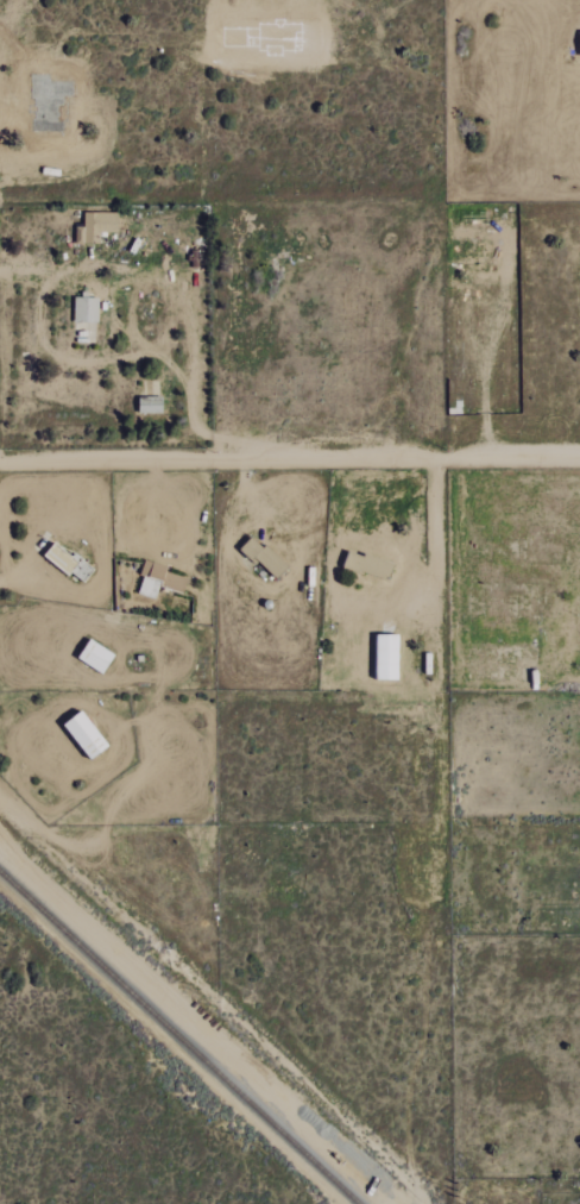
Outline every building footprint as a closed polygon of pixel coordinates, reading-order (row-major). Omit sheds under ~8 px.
[(118,214),(84,213),(84,226),(76,226),(75,243),(93,243),(94,233),(117,234),(118,214)] [(73,322),(97,322),(98,297),(74,297),(73,322)] [(139,413),(162,413),(162,397),(138,397),(139,413)] [(276,579),(287,568),(255,535),(240,549),(252,562),(255,558),(276,579)] [(75,568),(79,564),(55,543),(44,555),(69,577),(76,569),(75,568)] [(136,594),(156,600),(160,586),(183,594),(188,578),(166,572),(168,567),(147,560),(136,594)] [(399,635),(377,635),(376,680),(398,680),(399,635)] [(78,660),(105,673),(115,653),(88,640),(78,660)] [(109,746),(82,711),(64,725),(91,760),(109,746)]
